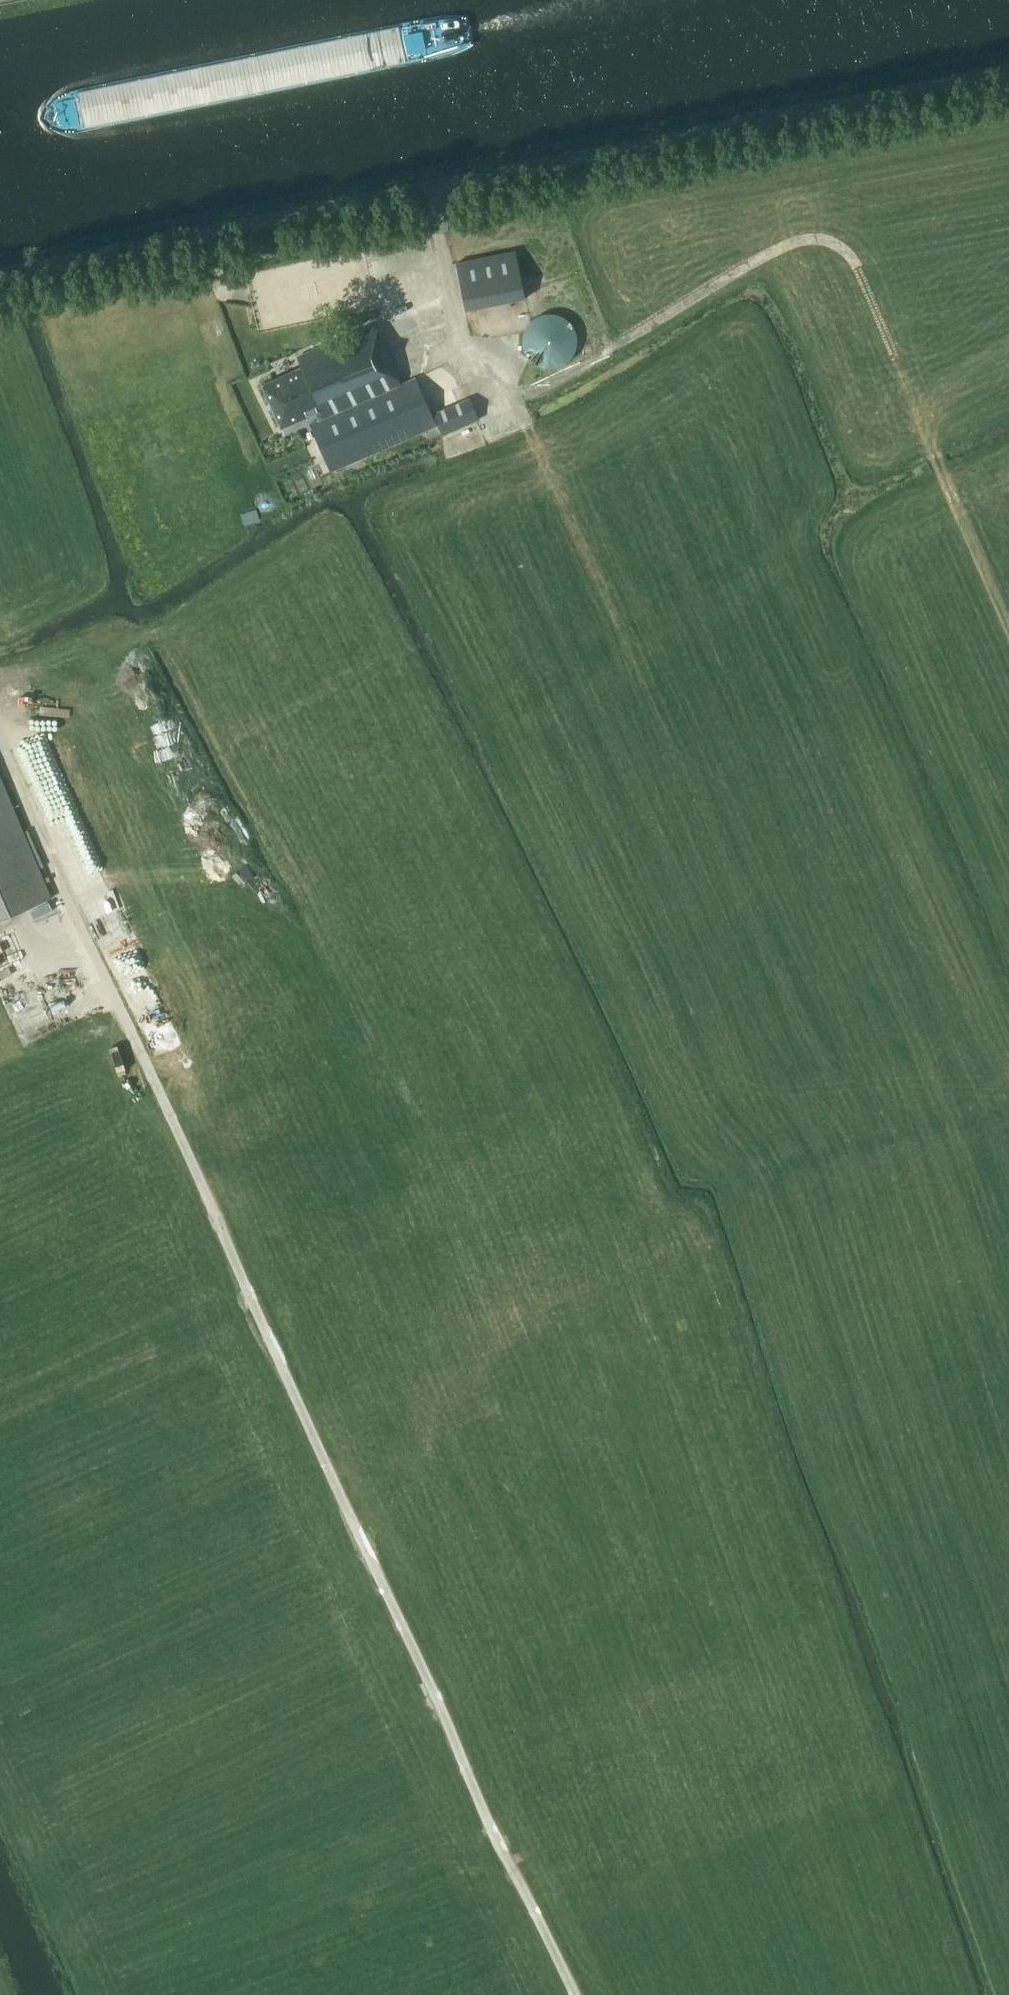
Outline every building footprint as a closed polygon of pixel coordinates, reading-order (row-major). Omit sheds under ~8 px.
[(524,296),(514,249),(455,261),(465,308),(524,296)] [(574,348),(576,339),(574,329),(570,321),(563,315),(554,312),(545,312),(536,314),(529,320),(524,328),(522,337),(523,347),(527,355),(534,362),(543,365),(553,365),(562,362),(569,356),(574,348)] [(416,377),(401,383),(373,322),(297,357),(302,367),(265,383),(281,426),(321,410),(324,419),(310,425),(330,470),(437,425),(416,377)] [(480,419),(470,397),(434,412),(443,434),(480,419)] [(51,898),(0,776),(0,919),(51,898)]
